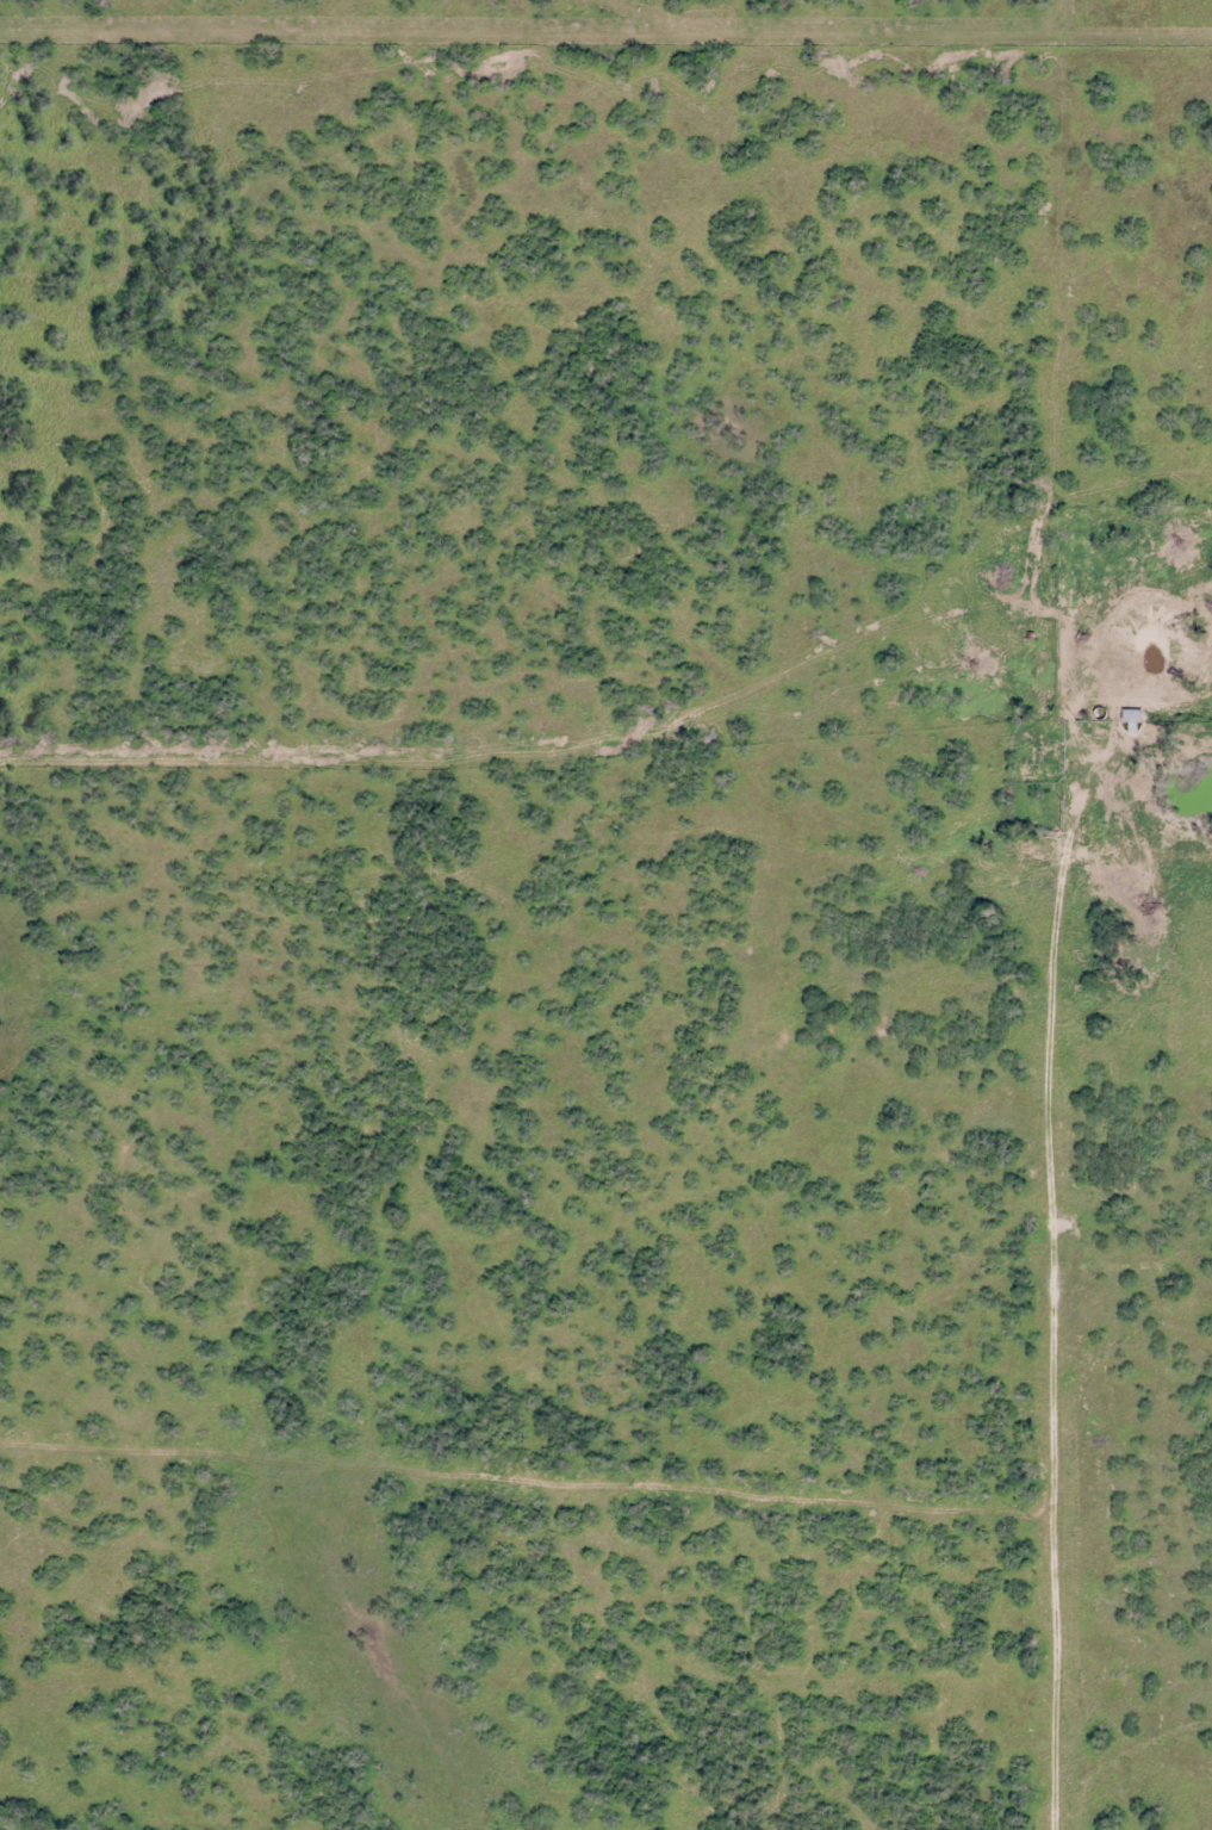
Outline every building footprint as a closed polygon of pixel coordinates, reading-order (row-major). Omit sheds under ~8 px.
[(1117,737),(1145,737),(1145,712),(1117,712),(1117,737)]
